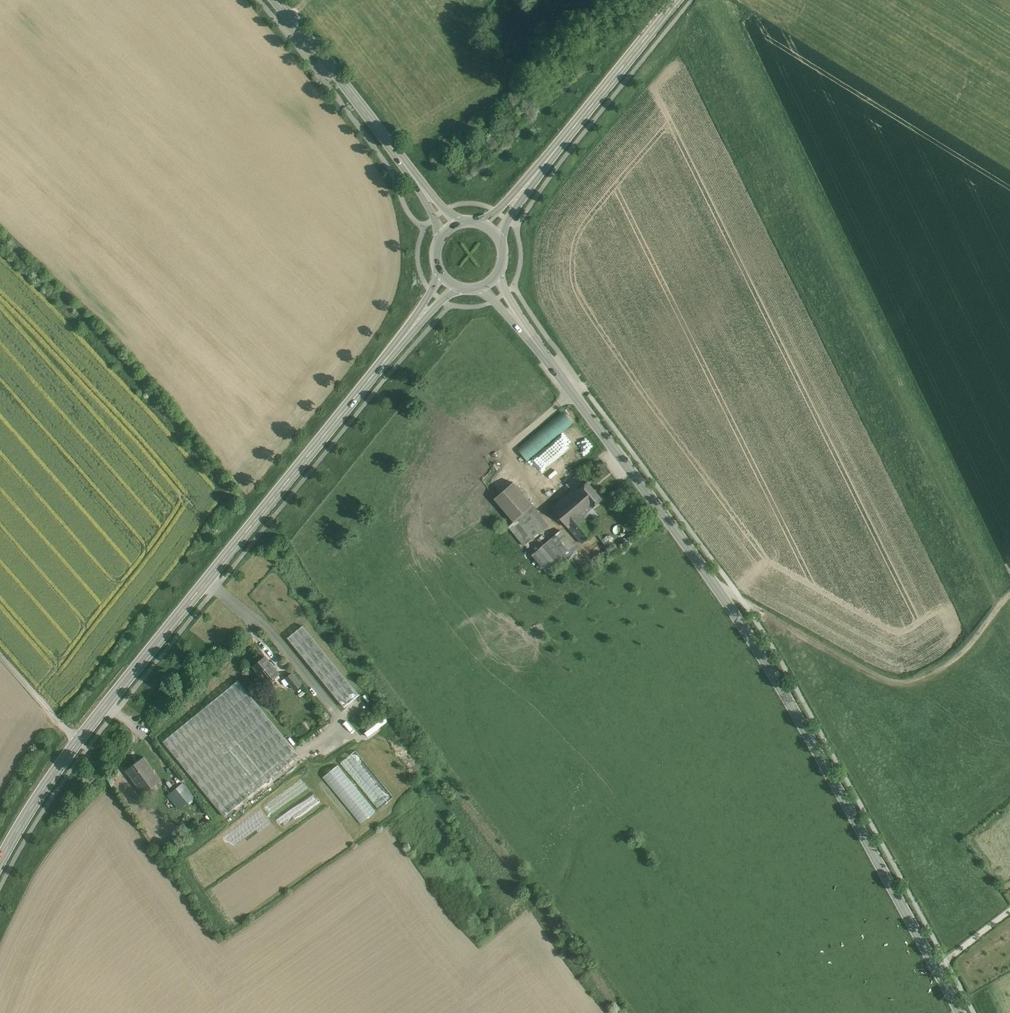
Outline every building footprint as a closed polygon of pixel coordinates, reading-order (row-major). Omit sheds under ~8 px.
[(564,411),(516,447),(525,459),(573,423),(564,411)] [(547,466),(567,449),(558,438),(538,455),(547,466)] [(567,484),(572,490),(576,487),(578,490),(584,485),(577,476),(567,484)] [(533,505),(513,482),(494,499),(514,522),(517,519),(533,505)] [(602,499),(587,482),(584,485),(578,490),(593,507),(602,499)] [(547,492),(540,484),(536,487),(543,495),(547,492)] [(572,490),(552,508),(569,528),(582,543),(596,532),(589,524),(585,519),(582,516),(593,507),(578,490),(576,487),(572,490)] [(533,505),(517,519),(532,540),(546,529),(538,518),(541,515),(533,505)] [(589,515),(585,519),(589,524),(594,520),(589,515)] [(576,548),(561,530),(550,539),(565,557),(576,548)] [(596,532),(582,543),(590,552),(603,541),(596,532)] [(550,539),(532,555),(548,573),(566,557),(565,557),(550,539)] [(341,707),(357,695),(303,623),(287,635),(341,707)] [(279,674),(265,657),(254,666),(268,684),(279,674)] [(301,685),(292,674),(286,679),(295,690),(301,685)] [(238,681),(163,742),(224,817),(299,756),(238,681)] [(366,735),(386,722),(383,717),(363,731),(366,735)] [(144,757),(126,770),(135,783),(143,777),(141,776),(152,768),(144,757)] [(322,775),(359,823),(374,811),(338,763),(322,775)] [(152,768),(141,776),(143,777),(135,783),(143,794),(161,781),(152,768)] [(182,784),(170,794),(181,808),(194,798),(182,784)]
